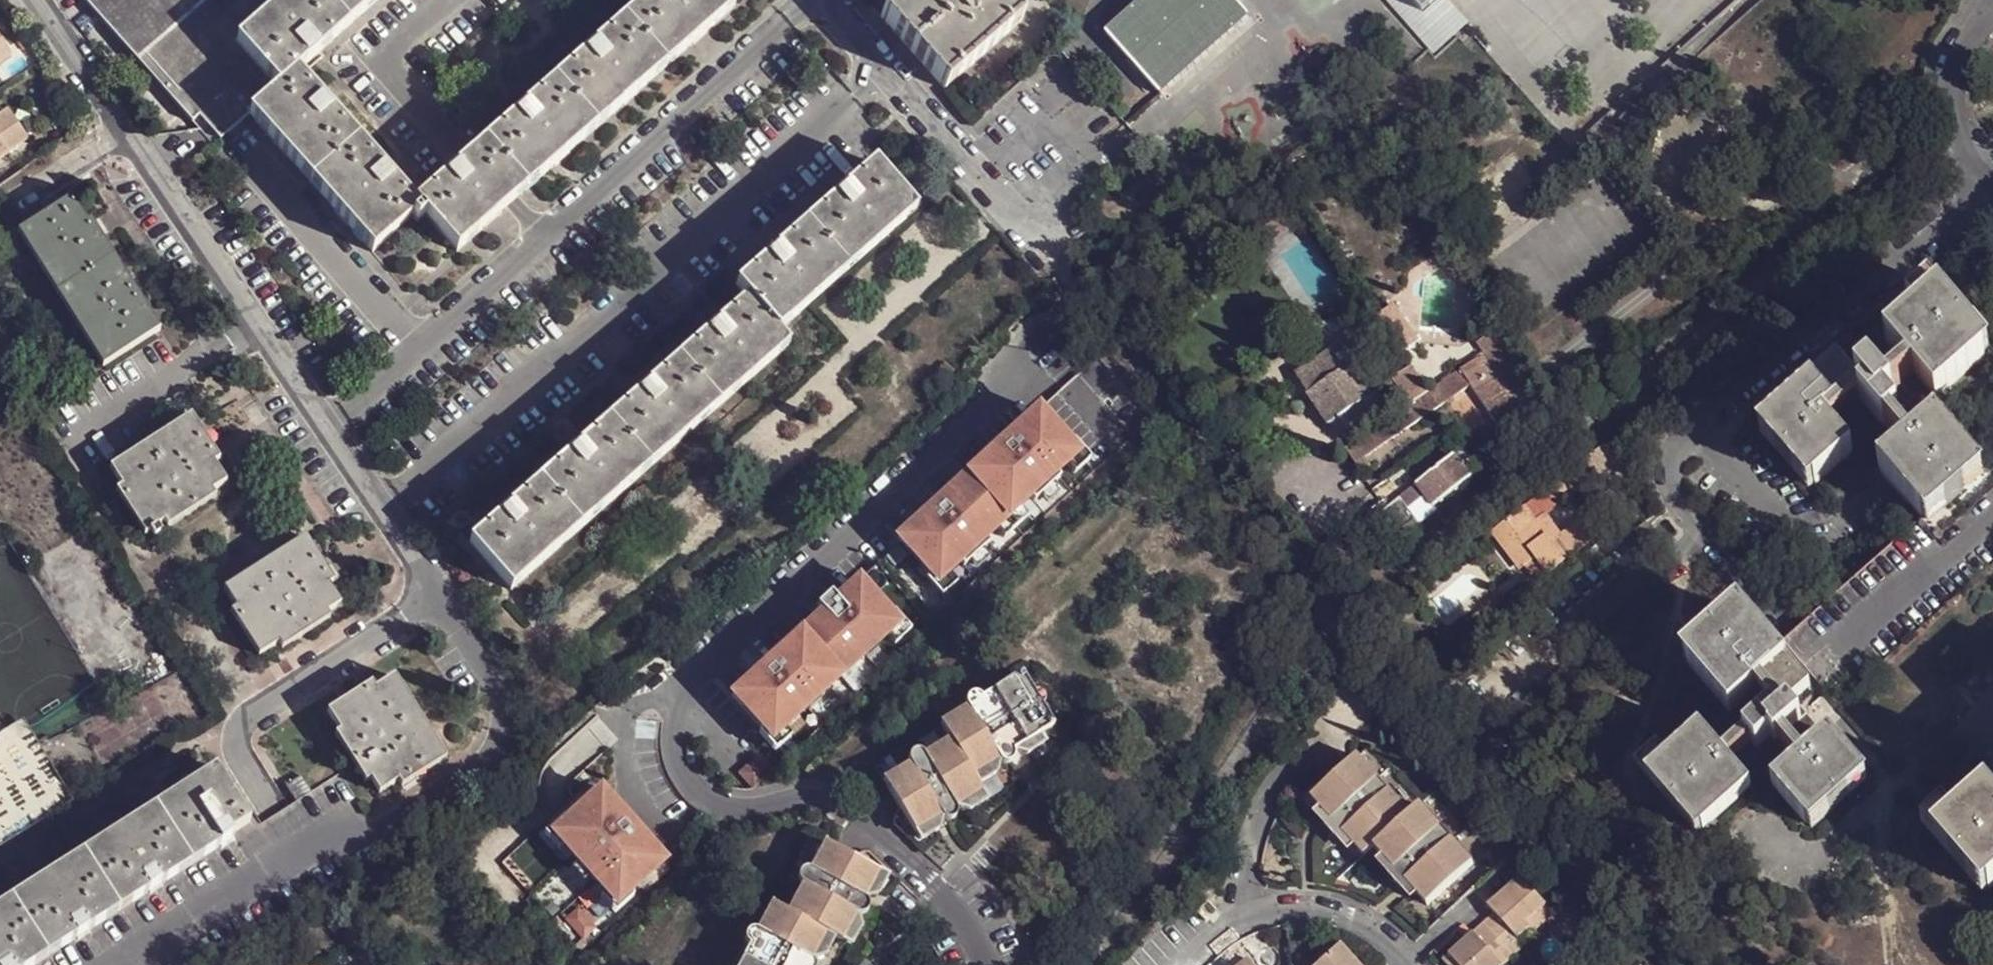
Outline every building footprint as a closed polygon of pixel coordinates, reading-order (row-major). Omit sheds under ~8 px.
[(276,82),(236,38),(280,0),(114,0),(216,118),(208,126),(216,134),(276,82)] [(297,71),(380,0),(289,0),(259,27),(297,71)] [(729,0),(659,0),(420,210),(458,253),(735,7),(729,0)] [(880,10),(948,87),(1021,22),(1002,0),(891,0),(880,10)] [(1251,16),(1235,0),(1147,0),(1107,35),(1161,94),(1251,16)] [(1409,26),(1424,12),(1413,0),(1386,0),(1409,26)] [(1444,0),(1438,0),(1424,12),(1409,26),(1434,53),(1469,22),(1444,0)] [(1424,12),(1438,0),(1413,0),(1424,12)] [(0,38),(0,64),(12,55),(0,38)] [(420,210),(297,71),(280,86),(250,113),(374,252),(420,210)] [(0,116),(0,161),(29,141),(8,110),(0,116)] [(874,163),(736,286),(746,298),(778,332),(916,210),(874,163)] [(158,334),(133,298),(123,281),(97,241),(86,224),(71,200),(24,233),(109,365),(158,334)] [(86,224),(97,241),(101,239),(103,237),(92,221),(86,224)] [(103,369),(109,365),(24,233),(19,235),(103,369)] [(123,281),(126,279),(101,239),(97,241),(123,281)] [(126,279),(123,281),(133,298),(137,296),(139,294),(128,278),(126,279)] [(1990,354),(1929,280),(1910,295),(1922,309),(1896,331),(1914,354),(1912,357),(1922,369),(1943,394),(1990,354)] [(158,334),(161,332),(137,296),(133,298),(158,334)] [(789,344),(778,332),(746,298),(470,543),(512,590),(789,344)] [(1404,349),(1415,341),(1406,327),(1401,330),(1396,322),(1400,319),(1391,306),(1380,314),(1404,349)] [(1410,403),(1355,439),(1367,458),(1472,388),(1510,446),(1534,427),(1520,407),(1537,395),(1494,332),(1476,344),(1483,354),(1432,389),(1416,367),(1395,382),(1410,403)] [(1329,425),(1370,397),(1351,369),(1338,347),(1297,372),(1329,425)] [(1922,369),(1912,357),(1900,367),(1886,351),(1859,373),(1875,391),(1869,396),(1911,445),(1921,437),(1900,413),(1908,406),(1895,392),(1922,369)] [(1875,391),(1859,373),(1845,357),(1770,421),(1817,478),(1856,444),(1838,422),(1869,396),(1875,391)] [(1351,369),(1370,397),(1395,382),(1385,365),(1375,371),(1367,360),(1351,369)] [(946,380),(955,371),(946,362),(937,371),(946,380)] [(1542,424),(1553,415),(1547,407),(1536,417),(1542,424)] [(989,451),(966,473),(1005,516),(1017,505),(1029,494),(1033,499),(1055,479),(1051,474),(1064,463),(1076,452),(1068,444),(1036,409),(1012,430),(1013,432),(990,453),(989,451)] [(191,416),(186,419),(206,450),(212,447),(191,416)] [(1921,437),(1911,445),(1885,467),(1927,517),(1984,469),(1943,418),(1921,437)] [(186,419),(110,468),(122,488),(152,532),(166,524),(214,493),(228,485),(216,465),(206,450),(186,419)] [(1367,458),(1355,439),(1344,447),(1360,473),(1372,465),(1367,458)] [(1071,440),(1068,444),(1076,452),(1064,463),(1071,471),(1087,457),(1071,440)] [(223,460),(215,445),(212,447),(206,450),(216,465),(223,460)] [(1609,472),(1591,450),(1570,466),(1588,489),(1609,472)] [(1416,483),(1432,507),(1469,479),(1453,455),(1416,483)] [(896,536),(899,540),(935,579),(946,570),(957,559),(961,563),(988,540),(984,536),(994,527),(1005,516),(966,473),(942,494),(943,496),(920,517),(919,516),(896,536)] [(1432,507),(1416,483),(1384,507),(1381,502),(1371,510),(1392,537),(1432,507)] [(147,536),(152,532),(122,488),(117,490),(147,536)] [(1540,492),(1488,533),(1508,558),(1518,551),(1542,581),(1597,535),(1583,517),(1546,547),(1527,525),(1551,507),(1540,492)] [(166,524),(169,528),(217,497),(214,493),(166,524)] [(1025,514),(1017,505),(1005,516),(1013,525),(1025,514)] [(1013,525),(1005,516),(994,527),(1002,536),(1013,525)] [(306,538),(300,542),(319,570),(324,566),(306,538)] [(899,540),(857,578),(893,618),(935,579),(899,540)] [(300,542),(225,589),(237,610),(265,654),(280,644),(327,614),(340,606),(328,586),(319,570),(300,542)] [(340,580),(330,563),(324,566),(319,570),(328,586),(340,580)] [(946,570),(935,579),(943,589),(954,578),(946,570)] [(753,672),(729,693),(760,727),(768,736),(778,726),(775,723),(809,692),(811,693),(882,629),(893,618),(857,578),(834,599),(828,593),(816,604),(821,610),(775,652),(776,654),(754,674),(753,672)] [(1484,619),(1500,607),(1489,593),(1473,605),(1484,619)] [(260,657),(265,654),(237,610),(231,613),(260,657)] [(1811,687),(1747,610),(1688,656),(1729,704),(1755,684),(1770,701),(1780,712),(1792,702),(1811,687)] [(331,620),(327,614),(280,644),(283,649),(331,620)] [(902,628),(893,618),(882,629),(891,638),(902,628)] [(1014,679),(1046,732),(1058,725),(1026,672),(1014,679)] [(444,753),(396,678),(377,690),(332,718),(326,721),(337,736),(366,784),(375,797),(399,783),(415,772),(444,753)] [(1034,739),(1046,732),(1014,679),(946,721),(955,735),(979,773),(992,766),(993,756),(1001,751),(1005,757),(1007,759),(1013,761),(1018,759),(1021,754),(1020,749),(1016,742),(1024,737),(1034,739)] [(328,713),(332,718),(377,690),(374,685),(328,713)] [(1780,712),(1770,701),(1715,744),(1727,759),(1752,738),(1759,747),(1773,736),(1795,764),(1772,782),(1802,819),(1861,772),(1831,735),(1806,754),(1794,739),(1811,725),(1792,702),(1780,712)] [(13,727),(6,732),(22,758),(41,747),(24,721),(13,727)] [(1727,759),(1715,744),(1695,721),(1666,744),(1658,735),(1640,750),(1701,822),(1747,783),(1727,759)] [(768,736),(760,727),(757,731),(773,748),(787,735),(778,726),(768,736)] [(76,803),(41,747),(22,758),(6,732),(0,735),(0,761),(7,756),(33,798),(0,819),(0,849),(76,803)] [(1016,742),(1020,749),(1033,752),(1051,740),(1046,732),(1034,739),(1024,737),(1016,742)] [(975,795),(987,788),(984,782),(979,773),(955,735),(887,777),(919,829),(932,821),(934,812),(942,807),(946,813),(948,815),(953,817),(959,815),(961,810),(960,804),(957,798),(965,793),(975,795)] [(337,736),(331,740),(361,787),(366,784),(337,736)] [(992,766),(979,773),(984,782),(1003,770),(1005,757),(1001,751),(993,756),(992,766)] [(415,772),(418,778),(448,759),(444,753),(415,772)] [(770,769),(756,753),(737,770),(751,786),(770,769)] [(1412,815),(1366,756),(1318,795),(1330,811),(1344,800),(1356,817),(1349,822),(1342,820),(1336,824),(1345,835),(1358,830),(1360,841),(1361,846),(1367,853),(1378,845),(1387,856),(1398,857),(1398,864),(1400,870),(1393,875),(1400,883),(1406,876),(1410,867),(1415,865),(1426,878),(1421,883),(1423,885),(1419,886),(1418,895),(1423,901),(1468,864),(1424,807),(1412,815)] [(218,770),(197,783),(201,789),(222,776),(218,770)] [(399,783),(403,789),(420,780),(418,778),(415,772),(399,783)] [(222,776),(201,789),(188,796),(131,833),(116,843),(59,880),(45,888),(0,917),(0,964),(31,964),(75,937),(88,929),(148,892),(161,882),(221,844),(233,836),(253,823),(241,807),(222,776)] [(290,785),(300,803),(315,794),(304,776),(290,785)] [(197,783),(195,781),(183,790),(185,791),(188,796),(201,789),(197,783)] [(619,811),(597,788),(555,826),(566,838),(576,849),(574,850),(598,876),(600,874),(610,885),(620,896),(662,858),(640,834),(639,835),(617,813),(619,811)] [(957,798),(960,804),(973,808),(993,796),(987,788),(975,795),(965,793),(957,798)] [(185,791),(128,828),(131,833),(188,796),(185,791)] [(1989,793),(1952,823),(1941,810),(1920,826),(1986,904),(1992,898),(1992,798),(1989,793)] [(1356,817),(1344,800),(1330,811),(1328,815),(1336,824),(1342,820),(1349,822),(1356,817)] [(932,821),(919,829),(924,838),(944,827),(946,813),(942,807),(934,812),(932,821)] [(126,825),(111,835),(113,837),(116,843),(131,833),(128,828),(126,825)] [(566,838),(555,826),(549,832),(560,844),(566,838)] [(1358,830),(1345,835),(1354,846),(1361,846),(1360,841),(1358,830)] [(237,842),(233,836),(221,844),(223,849),(224,850),(237,842)] [(116,843),(113,837),(55,874),(59,880),(116,843)] [(879,880),(886,868),(832,838),(794,907),(833,929),(842,935),(847,937),(855,924),(852,915),(856,906),(862,910),(865,911),(871,910),(874,905),(874,900),(871,895),(864,892),(869,883),(879,880)] [(221,844),(161,882),(163,886),(223,849),(221,844)] [(1398,857),(1387,856),(1386,861),(1385,867),(1393,875),(1400,870),(1398,864),(1398,857)] [(1406,876),(1400,883),(1413,897),(1418,895),(1419,886),(1423,885),(1421,883),(1426,878),(1415,865),(1410,867),(1406,876)] [(864,892),(871,895),(884,892),(895,872),(886,868),(879,880),(869,883),(864,892)] [(53,872),(40,880),(42,882),(45,888),(59,880),(55,874),(53,872)] [(42,882),(0,909),(0,917),(45,888),(42,882)] [(164,889),(163,886),(161,882),(148,892),(150,895),(151,897),(164,889)] [(1490,917),(1478,928),(1504,957),(1517,946),(1512,938),(1523,928),(1519,922),(1536,907),(1515,882),(1484,909),(1490,917)] [(620,896),(610,885),(604,891),(614,902),(620,896)] [(148,892),(88,929),(90,933),(150,895),(148,892)] [(533,901),(527,895),(522,899),(528,905),(533,901)] [(833,929),(794,907),(780,899),(743,964),(821,964),(821,962),(818,957),(811,954),(816,945),(826,942),(833,929)] [(855,924),(847,937),(856,942),(867,923),(862,910),(856,906),(852,915),(855,924)] [(1526,933),(1545,916),(1536,907),(1519,922),(1523,928),(1526,933)] [(1504,957),(1478,928),(1439,964),(1496,964),(1504,957)] [(90,933),(88,929),(75,937),(77,942),(91,934),(90,933)] [(811,954),(818,957),(831,954),(842,935),(833,929),(826,942),(816,945),(811,954)] [(31,964),(45,964),(79,943),(77,942),(75,937),(31,964)] [(1338,947),(1320,964),(1355,964),(1338,947)]
